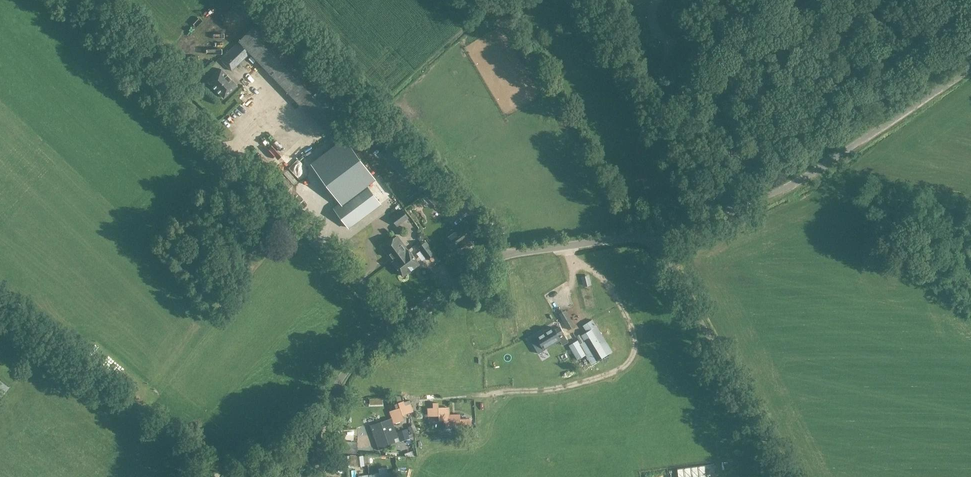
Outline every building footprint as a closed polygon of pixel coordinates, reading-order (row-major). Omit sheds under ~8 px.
[(268,14),(221,60),(232,71),(250,53),(260,63),(246,77),(314,148),(357,107),(268,14)] [(221,70),(210,82),(209,82),(210,83),(224,97),(224,98),(225,98),(225,97),(237,86),(237,85),(223,70),(222,70),(221,70)] [(359,150),(371,144),(367,137),(356,142),(359,150)] [(352,156),(343,144),(336,149),(345,161),(352,156)] [(376,149),(372,153),(379,159),(383,156),(376,149)] [(314,150),(304,158),(316,173),(326,165),(314,150)] [(328,168),(324,177),(330,179),(333,170),(328,168)] [(388,201),(395,197),(380,177),(371,184),(381,197),(383,195),(388,201)] [(334,209),(339,215),(349,228),(381,204),(366,185),(334,209)] [(409,218),(403,210),(391,218),(398,226),(409,218)] [(453,252),(460,247),(467,243),(467,242),(473,237),(464,224),(455,231),(454,230),(452,229),(448,232),(447,234),(448,236),(444,239),(453,252)] [(408,250),(397,236),(383,247),(393,261),(408,250)] [(426,241),(418,247),(427,258),(435,253),(426,241)] [(393,261),(392,261),(403,276),(419,264),(409,249),(408,250),(393,261)] [(589,275),(581,277),(584,287),(592,285),(589,275)] [(566,310),(559,314),(569,329),(575,326),(566,310)] [(482,326),(491,322),(489,316),(480,320),(482,326)] [(578,340),(569,345),(577,360),(586,355),(591,364),(607,355),(603,348),(608,344),(597,326),(593,319),(583,325),(587,331),(581,335),(583,339),(579,341),(578,340)] [(443,321),(437,324),(444,342),(450,339),(443,321)] [(545,349),(544,348),(560,339),(563,345),(568,341),(563,333),(564,332),(561,327),(555,331),(553,327),(537,336),(537,337),(531,341),(538,353),(545,349)] [(498,342),(506,341),(504,330),(483,332),(484,339),(497,338),(498,342)] [(392,354),(395,368),(399,367),(397,358),(404,357),(403,352),(392,354)] [(435,361),(435,372),(443,372),(443,361),(435,361)] [(394,394),(403,395),(406,377),(397,376),(394,394)] [(457,381),(435,382),(435,390),(450,390),(450,392),(457,392),(457,381)] [(435,384),(425,383),(424,391),(434,392),(435,384)] [(390,389),(381,391),(383,397),(391,395),(390,389)] [(562,390),(561,413),(569,413),(570,390),(562,390)] [(427,395),(412,396),(413,403),(427,402),(427,395)] [(404,415),(414,412),(411,399),(395,403),(396,409),(390,410),(393,423),(405,420),(404,415)] [(439,403),(433,403),(433,416),(439,416),(439,420),(450,420),(450,415),(449,407),(439,408),(439,403)] [(646,419),(658,415),(654,404),(642,407),(646,419)] [(461,414),(450,415),(450,420),(450,427),(461,427),(461,432),(467,432),(467,418),(461,419),(461,414)] [(674,424),(673,416),(657,419),(659,428),(674,424)] [(394,437),(397,436),(392,419),(371,426),(379,447),(395,442),(394,437)] [(407,429),(398,432),(400,439),(409,436),(407,429)] [(345,441),(345,453),(357,454),(358,442),(345,441)] [(598,443),(578,444),(579,454),(599,452),(598,443)] [(352,455),(344,456),(345,468),(353,467),(365,465),(364,455),(356,456),(356,455),(352,455)] [(543,471),(550,472),(551,462),(544,461),(543,471)] [(714,464),(677,469),(678,476),(716,476),(714,464)] [(614,465),(614,476),(628,476),(631,476),(631,465),(614,465)] [(369,474),(369,476),(388,476),(387,467),(379,468),(379,473),(369,474)]
